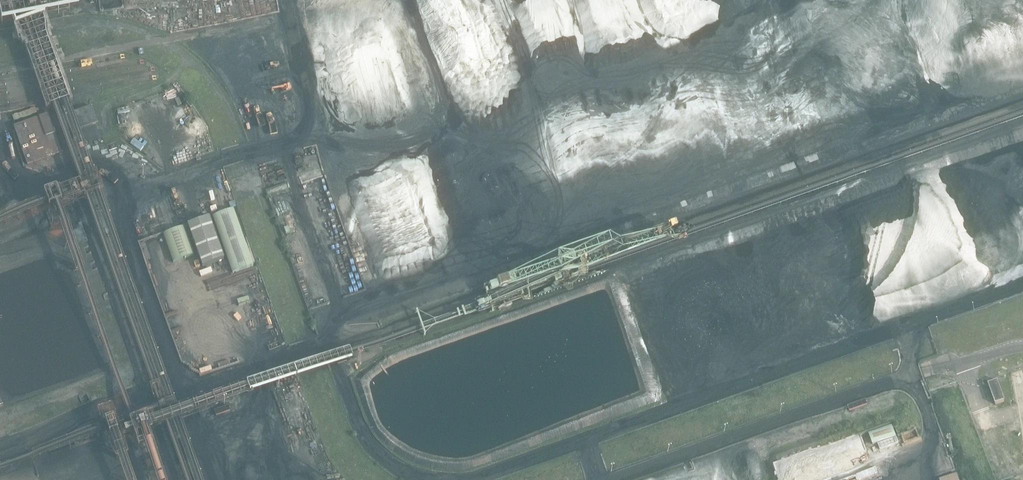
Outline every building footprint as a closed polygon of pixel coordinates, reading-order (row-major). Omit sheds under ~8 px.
[(92,107),(88,108),(74,113),(80,130),(98,123),(92,107)] [(48,115),(14,127),(20,143),(28,165),(36,162),(61,153),(48,115)] [(233,209),(212,217),(232,273),(253,266),(233,209)] [(209,218),(187,225),(202,267),(224,260),(209,218)] [(184,227),(163,234),(173,262),(194,255),(184,227)] [(1005,401),(998,381),(988,385),(995,405),(1005,401)] [(873,445),(896,436),(892,424),(868,433),(873,445)] [(859,479),(865,479),(879,474),(876,467),(857,475),(859,479)]
